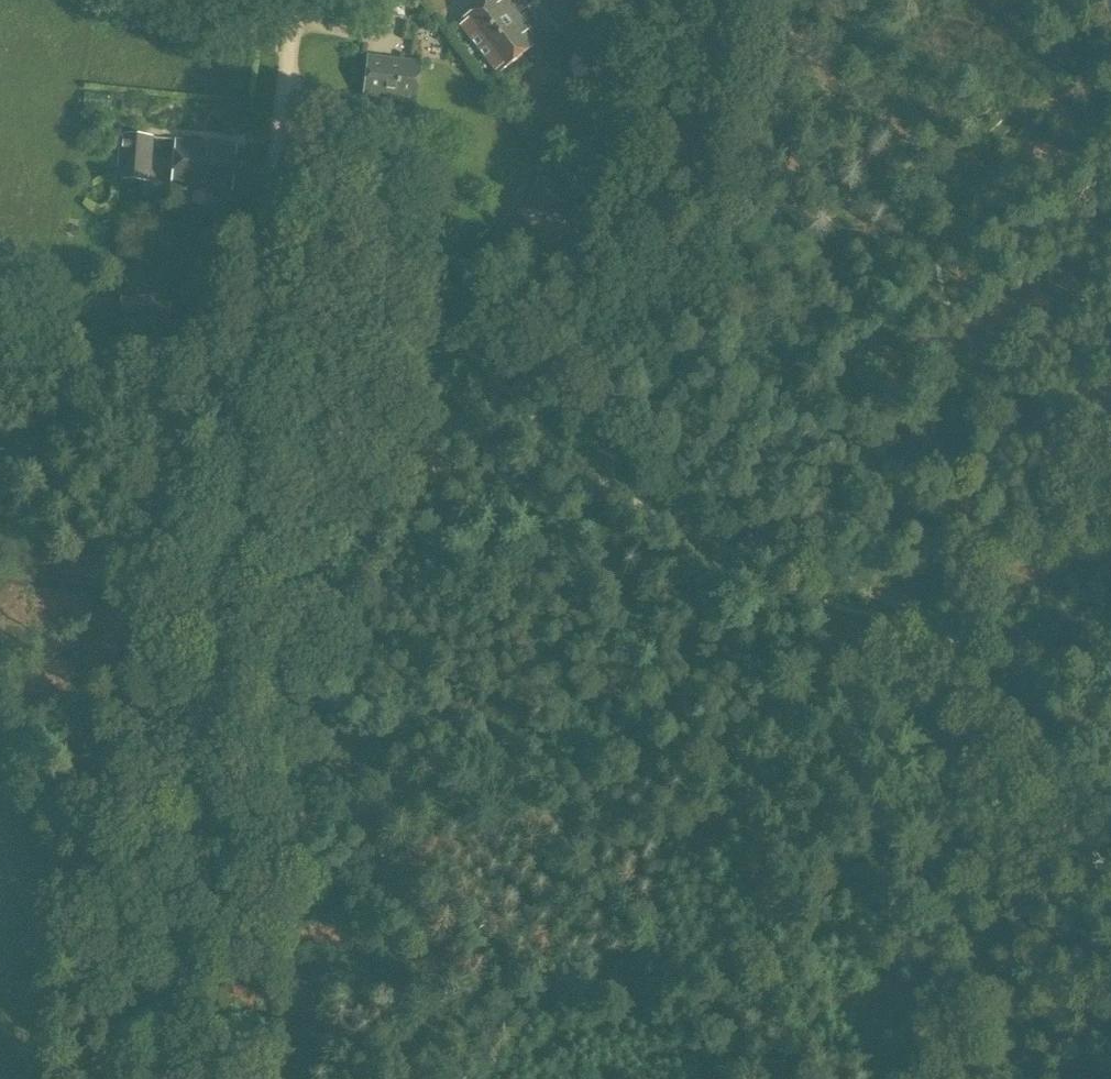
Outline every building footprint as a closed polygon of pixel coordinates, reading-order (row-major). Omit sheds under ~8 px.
[(523,21),(508,0),(491,0),(460,24),(482,53),(523,21)] [(579,9),(572,0),(541,0),(529,10),(548,34),(579,9)] [(497,74),(539,42),(523,21),(482,53),(497,74)] [(390,99),(395,60),(369,57),(364,95),(390,99)] [(415,102),(421,63),(395,60),(390,99),(415,102)] [(150,181),(152,138),(122,136),(119,179),(150,181)] [(232,191),(237,146),(176,140),(172,186),(232,191)] [(169,317),(171,301),(122,295),(120,311),(169,317)]
